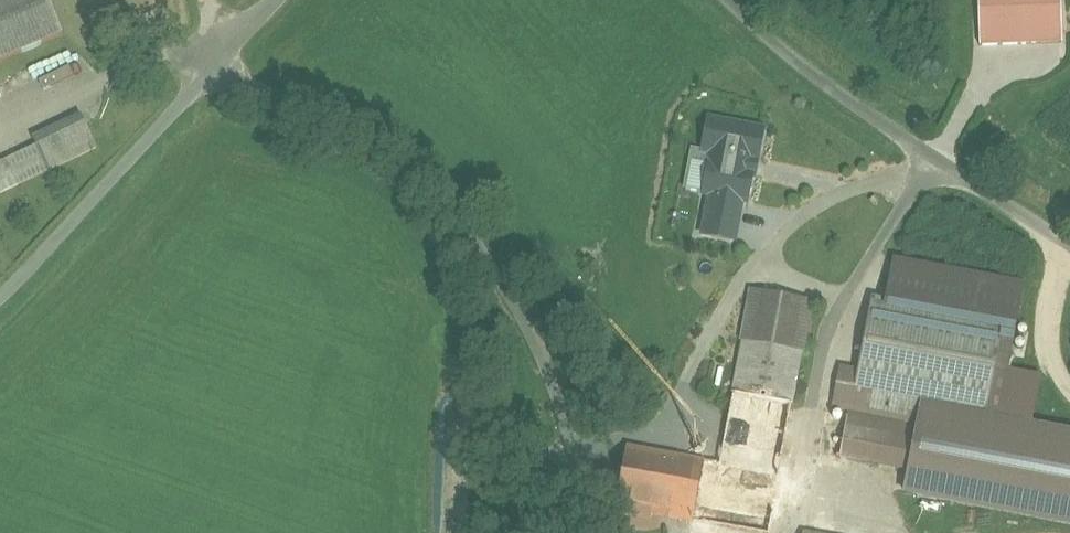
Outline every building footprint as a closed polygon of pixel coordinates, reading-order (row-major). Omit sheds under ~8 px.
[(69,33),(55,0),(0,0),(0,61),(69,33)] [(973,53),(1059,50),(1058,0),(971,0),(973,53)] [(42,81),(74,66),(69,56),(37,71),(42,81)] [(98,142),(82,108),(29,134),(34,145),(0,161),(0,189),(98,142)] [(748,206),(761,132),(708,122),(703,152),(711,153),(704,194),(711,195),(704,236),(734,242),(741,204),(748,206)] [(622,454),(616,507),(776,527),(804,295),(746,288),(725,466),(622,454)] [(890,295),(874,292),(860,367),(837,363),(822,449),(918,466),(931,398),(990,409),(1007,316),(890,295)] [(977,456),(978,450),(978,445),(976,440),(971,434),(968,432),(964,430),(956,429),(948,432),(942,436),(939,440),(938,444),(937,452),(938,456),(940,461),(945,466),(952,470),(959,471),(967,468),(973,464),(977,456)] [(991,500),(918,494),(915,527),(988,532),(991,500)]
